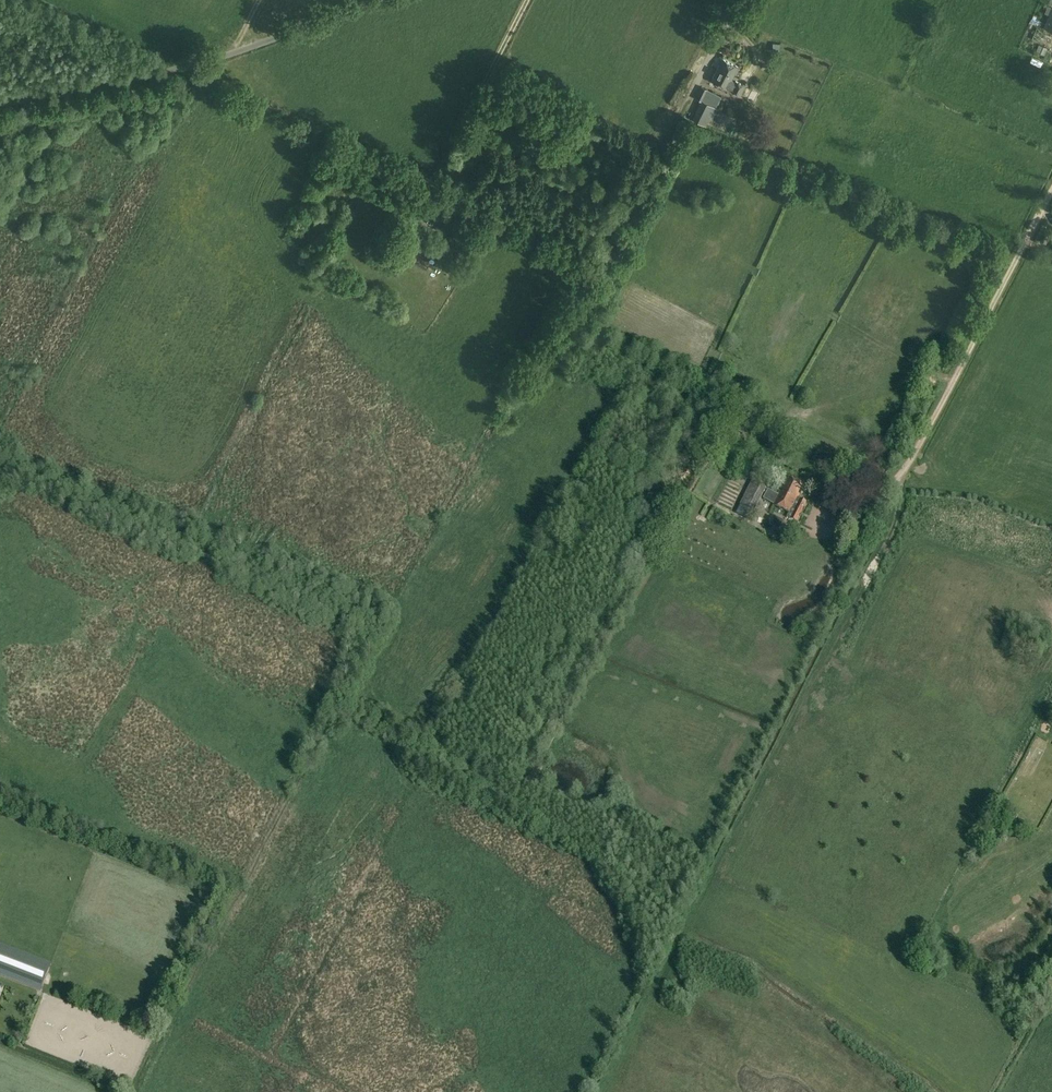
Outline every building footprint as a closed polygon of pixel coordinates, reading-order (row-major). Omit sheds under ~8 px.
[(731,80),(738,67),(722,59),(712,80),(740,94),(745,85),(736,80),(736,82),(731,80)] [(697,96),(703,99),(702,101),(715,107),(721,97),(708,90),(708,89),(702,86),(697,96)] [(448,207),(436,201),(428,217),(440,223),(448,207)] [(415,253),(411,260),(426,269),(430,262),(415,253)] [(797,498),(799,495),(797,494),(801,486),(788,479),(784,488),(782,487),(773,504),(789,512),(786,518),(795,522),(806,502),(797,498)] [(740,505),(754,512),(766,489),(751,481),(740,505)] [(949,509),(961,509),(961,501),(949,501),(949,509)] [(40,992),(51,964),(0,944),(0,976),(40,992)]
